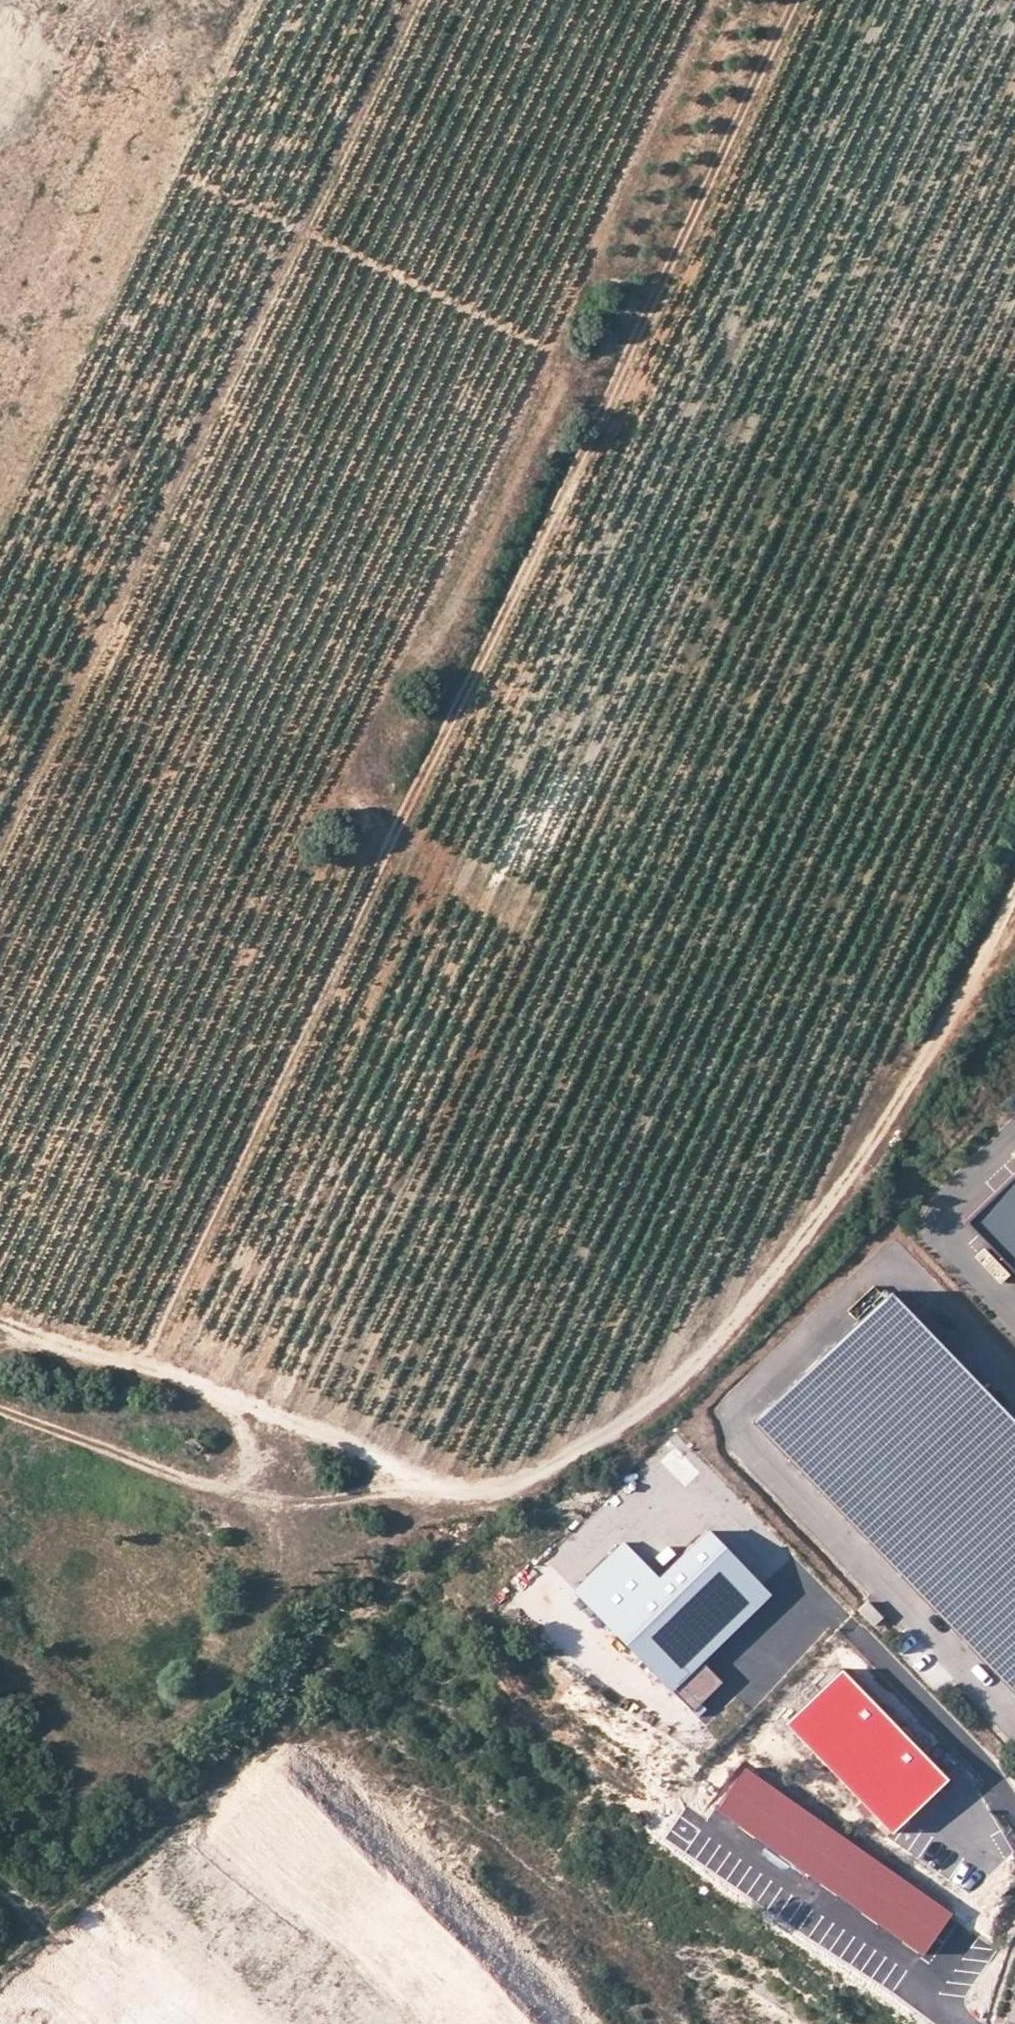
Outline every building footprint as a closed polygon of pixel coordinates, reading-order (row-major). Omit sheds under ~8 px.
[(968,1222),(1014,1271),(1014,1177),(968,1222)] [(755,1422),(1014,1691),(1014,1423),(889,1293),(755,1422)] [(626,1541),(575,1591),(691,1710),(721,1680),(704,1663),(772,1597),(708,1531),(660,1576),(626,1541)] [(891,1833),(947,1779),(841,1670),(785,1724),(891,1833)] [(952,1913),(745,1768),(716,1810),(922,1955),(952,1913)]
